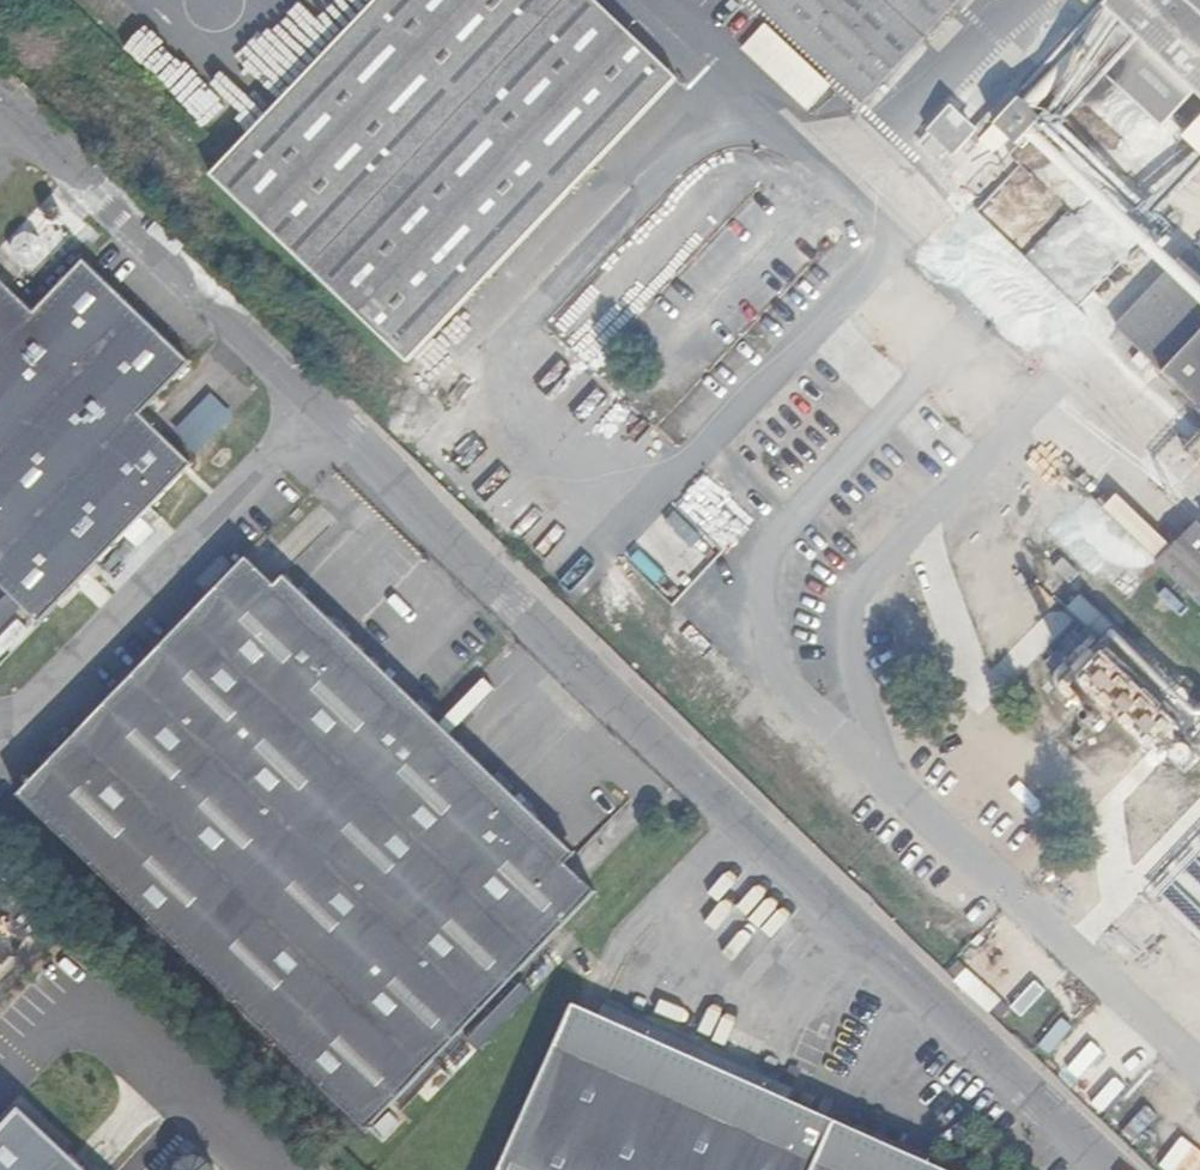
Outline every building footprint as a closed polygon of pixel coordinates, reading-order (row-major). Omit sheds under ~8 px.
[(238,142),(208,173),(399,357),(428,326),(669,77),(590,0),(374,0),(238,142)] [(851,100),(946,0),(744,0),(851,100)] [(1061,36),(1149,122),(1182,89),(1199,105),(1199,0),(1083,0),(1090,6),(1061,36)] [(997,96),(972,121),(999,147),(1023,122),(997,96)] [(936,155),(958,131),(934,110),(912,133),(936,155)] [(1181,257),(1115,327),(1199,408),(1199,276),(1181,257)] [(85,264),(34,311),(0,279),(0,578),(41,618),(192,461),(143,414),(191,363),(85,264)] [(178,429),(201,450),(234,413),(211,392),(178,429)] [(1162,559),(1199,595),(1199,542),(1188,531),(1162,559)] [(376,1119),(595,885),(570,861),(279,582),(251,556),(25,790),(366,1122),(374,1124),(378,1121),(376,1119)] [(1162,559),(1152,569),(1199,616),(1199,595),(1162,559)] [(287,573),(279,582),(570,861),(579,852),(287,573)] [(29,608),(11,590),(0,601),(0,646),(4,650),(18,636),(9,628),(29,608)] [(1199,714),(1199,708),(1086,591),(1073,603),(1103,633),(1052,682),(1100,731),(1115,716),(1155,757),(1199,714)] [(989,1004),(999,993),(1025,1017),(1049,990),(993,940),(960,978),(989,1004)] [(579,1000),(508,1169),(962,1169),(579,1000)] [(1046,1043),(1061,1055),(1079,1031),(1064,1020),(1046,1043)] [(0,1140),(0,1169),(101,1169),(32,1106),(0,1140)] [(1164,1159),(1173,1169),(1199,1169),(1199,1155),(1187,1140),(1164,1159)]
